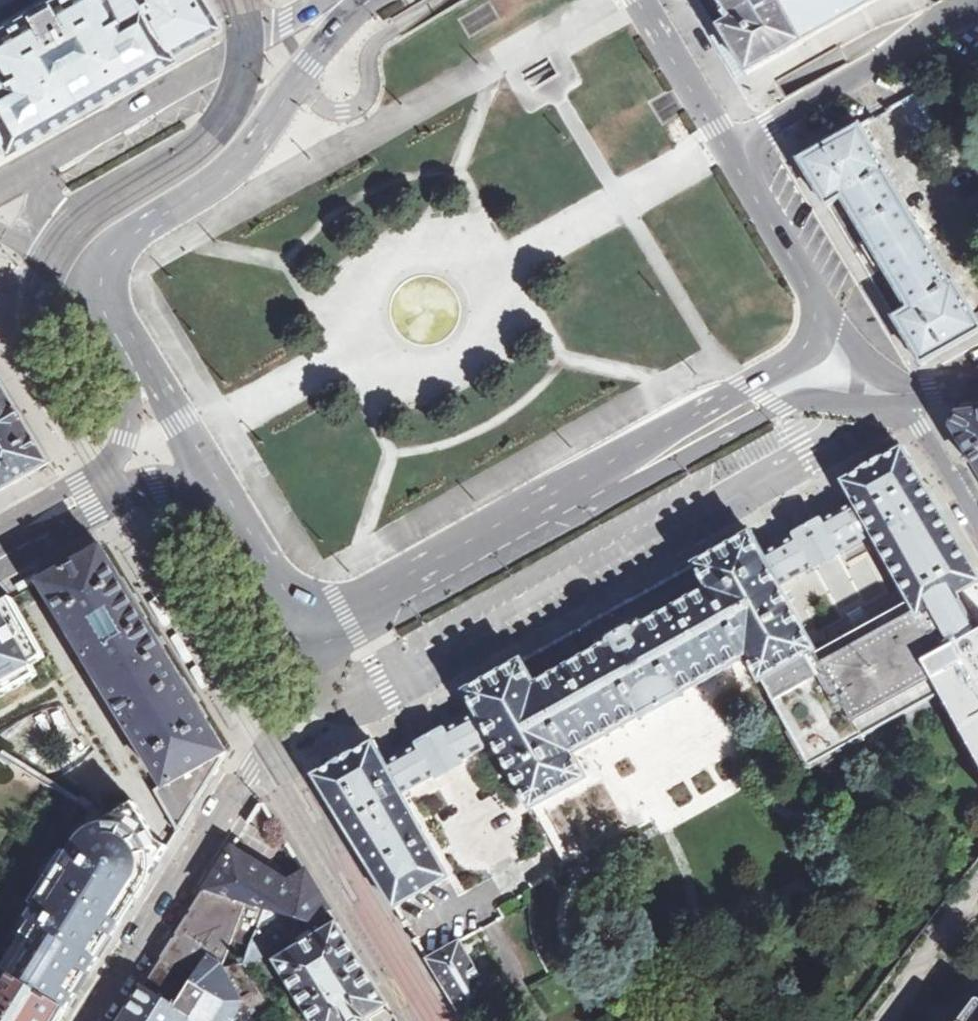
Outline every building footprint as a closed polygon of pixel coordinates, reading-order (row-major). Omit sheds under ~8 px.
[(0,18),(0,149),(166,56),(164,51),(212,24),(197,0),(31,0),(0,18)] [(729,21),(718,27),(747,75),(805,43),(804,41),(877,0),(717,0),(729,21)] [(903,101),(923,135),(937,127),(917,93),(903,101)] [(922,365),(977,333),(977,320),(875,151),(874,151),(870,145),(872,144),(860,124),(798,159),(827,207),(842,198),(872,248),(873,247),(876,252),(879,257),(878,258),(908,308),(893,316),(922,365)] [(9,486),(50,463),(23,418),(0,380),(0,490),(9,486)] [(960,416),(955,427),(977,466),(977,414),(960,416)] [(334,808),(366,859),(389,898),(388,899),(394,909),(396,908),(395,907),(451,876),(405,796),(496,745),(531,809),(589,777),(575,754),(746,658),(761,685),(809,772),(945,697),(977,757),(977,612),(968,594),(970,593),(967,590),(977,583),(977,573),(946,520),(907,456),(909,455),(903,445),(840,480),(843,486),(852,502),(821,519),(821,518),(816,521),(817,522),(816,523),(817,525),(810,529),(802,534),(801,531),(799,532),(799,531),(794,533),(795,534),(764,551),(752,529),(691,563),(693,566),(695,565),(705,584),(534,679),(524,660),(525,659),(523,656),(464,689),(477,711),(444,731),(443,729),(441,730),(441,732),(439,733),(440,735),(432,739),(425,743),(424,741),(421,743),(421,742),(418,743),(419,744),(386,763),(373,740),(312,774),(318,784),(319,783),(334,808)] [(167,789),(228,752),(216,732),(200,706),(167,653),(128,588),(103,547),(41,583),(164,784),(167,789)] [(43,573),(39,568),(17,582),(21,588),(43,573)] [(639,609),(665,598),(661,588),(635,598),(639,609)] [(153,595),(146,600),(163,628),(170,624),(153,595)] [(47,658),(13,598),(0,605),(0,700),(39,678),(32,666),(47,658)] [(216,605),(232,632),(235,630),(219,603),(216,605)] [(212,608),(228,634),(232,632),(216,605),(212,608)] [(194,656),(177,630),(173,632),(176,638),(178,637),(192,658),(194,656)] [(176,638),(173,632),(170,635),(187,661),(192,658),(178,637),(176,638)] [(209,686),(195,665),(189,669),(203,690),(209,686)] [(104,739),(118,724),(100,707),(85,721),(104,739)] [(176,828),(179,830),(228,752),(167,789),(164,784),(155,790),(176,828)] [(41,796),(23,852),(0,921),(0,966),(12,974),(67,1008),(88,976),(109,942),(170,847),(158,845),(137,805),(108,823),(0,766),(0,776),(41,796)] [(23,852),(41,796),(0,776),(0,841),(23,852)] [(23,852),(0,841),(0,921),(23,852)] [(292,914),(293,916),(302,919),(312,922),(331,910),(307,873),(289,884),(232,848),(206,889),(267,907),(292,914)] [(238,1014),(254,1020),(258,1020),(266,1004),(245,969),(246,967),(223,971),(234,941),(253,947),(259,929),(267,907),(206,889),(165,954),(123,1020),(235,1020),(238,1014)] [(259,929),(271,946),(296,932),(297,923),(293,916),(292,914),(267,907),(259,929)] [(313,1020),(367,1020),(366,1018),(389,1004),(338,922),(277,962),(313,1020)] [(245,969),(272,953),(271,952),(273,950),(271,946),(259,929),(253,947),(246,967),(245,969)] [(482,1013),(498,1003),(460,939),(427,959),(464,1020),(487,1020),(482,1013)] [(0,993),(12,974),(0,966),(0,993)] [(67,1008),(12,974),(0,993),(0,994),(0,1020),(59,1020),(67,1008)] [(977,1013),(977,1002),(962,1020),(972,1020),(977,1013)]
